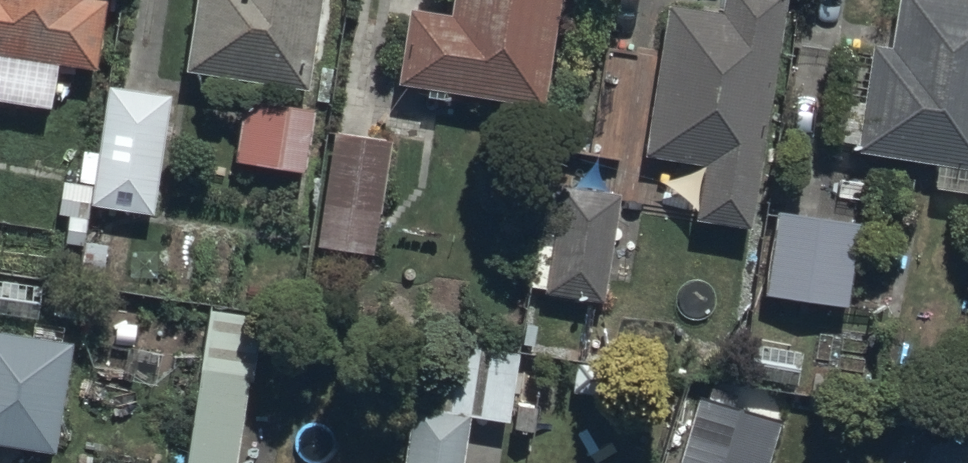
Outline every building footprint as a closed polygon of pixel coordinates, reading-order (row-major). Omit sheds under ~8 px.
[(53,102),(60,58),(97,64),(107,0),(0,0),(0,93),(53,102)] [(182,68),(304,87),(318,0),(193,0),(182,68)] [(450,9),(411,4),(400,84),(547,104),(561,0),(452,0),(450,9)] [(702,160),(694,212),(751,221),(785,0),(722,0),(722,4),(695,0),(667,0),(644,151),(702,160)] [(861,95),(838,92),(832,132),(855,136),(853,147),(932,159),(928,182),(967,188),(967,0),(895,0),(889,44),(869,41),(861,95)] [(174,91),(109,81),(98,148),(87,146),(82,179),(98,181),(95,201),(155,211),(174,91)] [(311,105),(243,96),(235,158),(303,167),(311,105)] [(387,135),(330,127),(313,244),(370,252),(387,135)] [(559,192),(543,288),(606,298),(622,202),(559,192)] [(859,220),(776,207),(763,290),(846,303),(859,220)] [(212,303),(188,462),(237,462),(249,376),(254,377),(264,310),(212,303)] [(0,327),(0,441),(58,450),(75,338),(0,327)] [(466,413),(509,418),(518,347),(416,335),(401,462),(460,462),(466,413)] [(673,462),(763,462),(778,407),(695,384),(673,462)]
